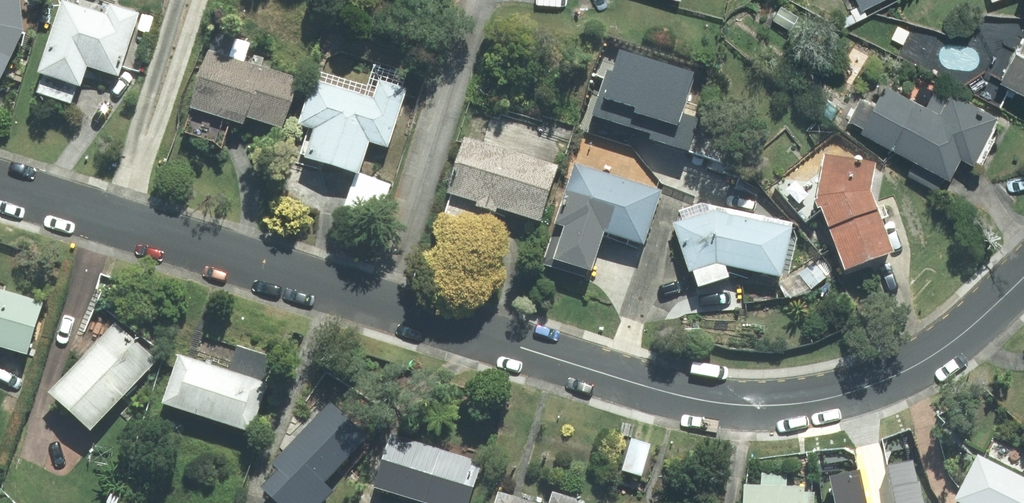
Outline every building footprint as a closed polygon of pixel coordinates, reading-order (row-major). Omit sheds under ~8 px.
[(13,82),(32,32),(27,0),(0,0),(0,77),(13,82)] [(90,88),(96,67),(127,76),(144,12),(113,3),(111,12),(68,0),(67,0),(41,96),(78,106),(83,86),(90,88)] [(884,0),(851,0),(857,13),(884,0)] [(992,87),(1023,104),(1023,27),(992,87)] [(217,155),(224,130),(238,134),(241,126),(280,138),(297,83),(204,54),(185,118),(177,143),(217,155)] [(309,134),(299,169),(350,185),(341,215),(377,226),(388,188),(356,178),(364,150),(386,157),(412,73),(369,60),(360,88),(314,74),(297,130),(309,134)] [(909,98),(883,84),(870,106),(858,100),(845,124),(859,132),(856,136),(943,184),(954,164),(966,170),(995,119),(920,78),(909,98)] [(446,202),(441,219),(487,233),(492,217),(535,230),(554,170),(461,141),(442,201),(446,202)] [(680,148),(660,142),(654,164),(674,169),(680,148)] [(644,255),(661,195),(627,186),(630,175),(574,159),(542,271),(587,284),(599,242),(644,255)] [(863,174),(808,190),(835,279),(890,263),(863,174)] [(787,227),(719,217),(670,228),(682,282),(687,281),(691,295),(724,287),(722,278),(777,286),(787,227)] [(0,289),(0,345),(38,354),(51,302),(0,289)] [(155,363),(113,325),(41,404),(83,442),(155,363)] [(250,441),(274,360),(234,348),(225,375),(174,360),(159,414),(250,441)] [(370,437),(331,402),(264,476),(270,481),(252,500),(256,502),(324,502),(328,499),(320,491),(370,437)] [(366,498),(383,502),(465,502),(477,465),(384,438),(366,498)] [(650,448),(625,441),(615,478),(639,485),(650,448)] [(888,455),(897,502),(927,502),(917,450),(888,455)] [(829,467),(837,502),(867,502),(857,461),(829,467)] [(973,461),(954,502),(1023,502),(1023,486),(973,461)] [(788,476),(757,475),(756,490),(739,489),(738,502),(812,502),(813,493),(787,492),(788,476)]
